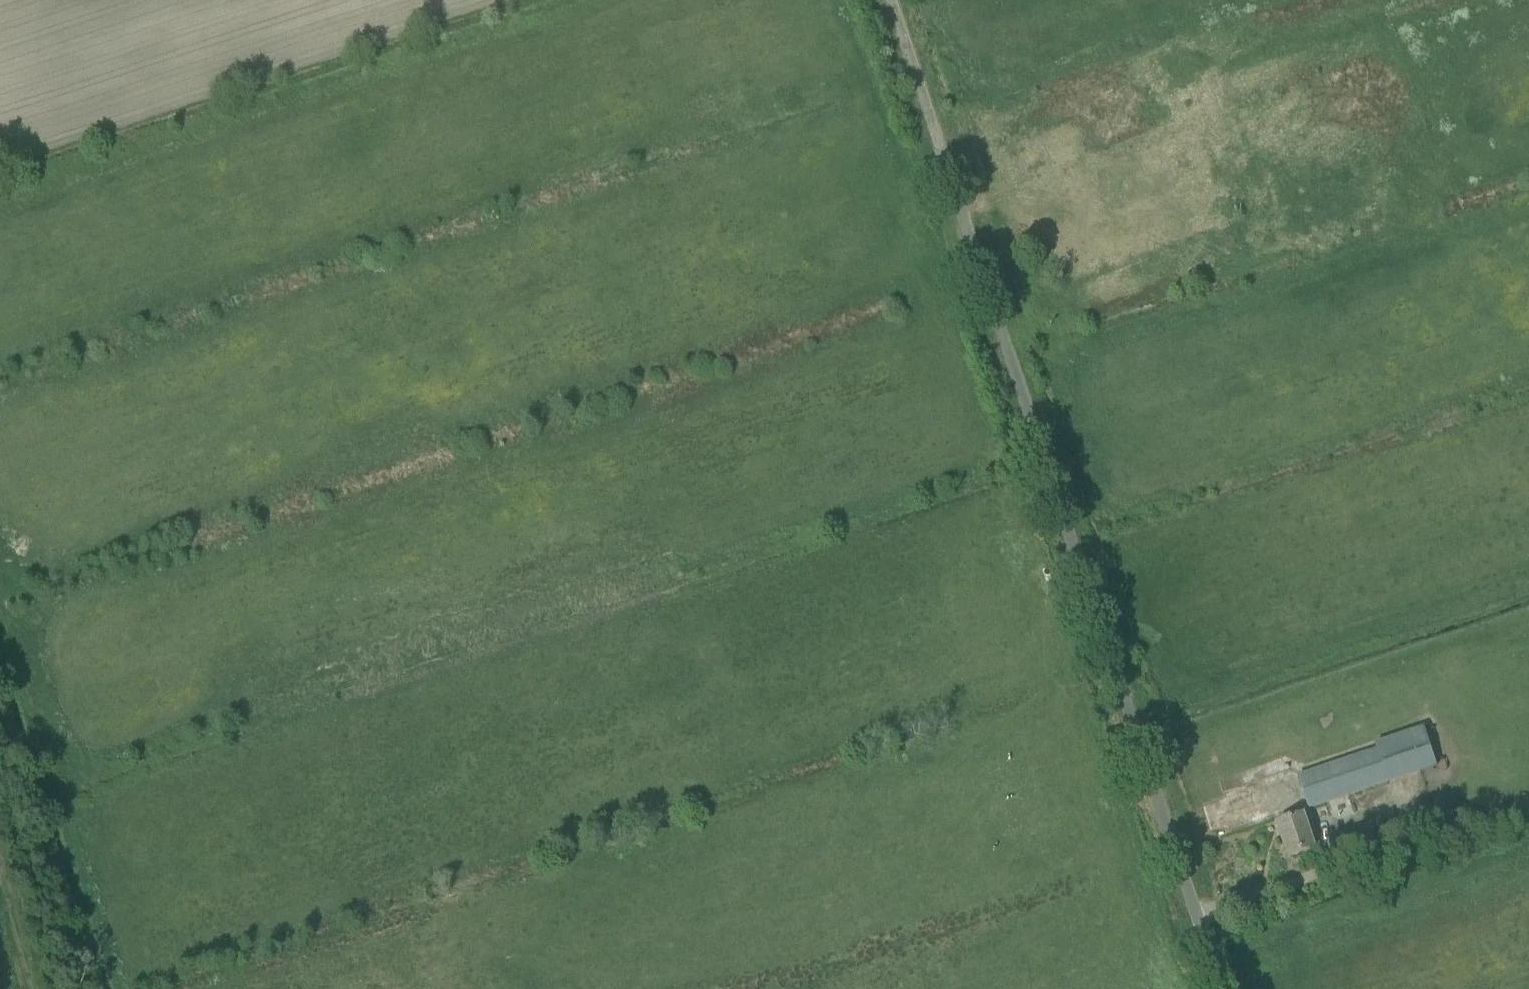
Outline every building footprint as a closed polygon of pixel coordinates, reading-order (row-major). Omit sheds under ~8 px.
[(1298,776),(1309,809),(1387,783),(1387,785),(1437,769),(1424,728),(1374,744),(1377,751),(1298,776)] [(1264,813),(1251,818),(1253,825),(1266,821),(1264,813)] [(1278,825),(1289,858),(1314,849),(1303,817),(1278,825)]
